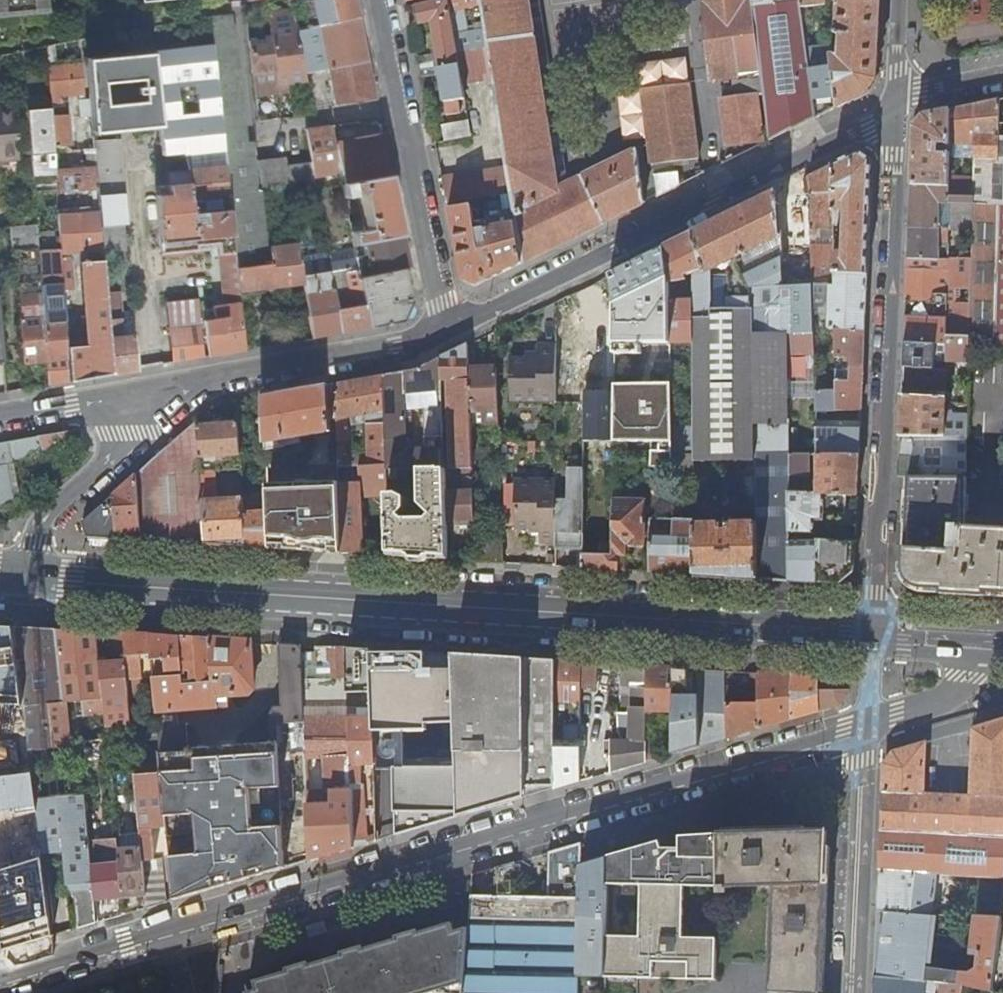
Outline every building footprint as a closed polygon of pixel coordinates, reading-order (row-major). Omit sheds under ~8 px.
[(49,11),(47,0),(0,0),(0,17),(49,11)] [(290,3),(302,1),(308,28),(359,17),(355,0),(305,0),(303,0),(289,0),(290,3)] [(440,68),(460,65),(458,53),(455,33),(454,25),(450,0),(441,0),(413,6),(417,24),(432,21),(440,68)] [(462,24),(459,10),(479,6),(479,0),(450,0),(454,25),(462,24)] [(486,27),(489,49),(494,81),(507,166),(511,191),(516,222),(522,263),(564,242),(646,202),(646,199),(645,199),(639,151),(559,190),(529,0),(482,0),(486,27)] [(762,71),(754,0),(702,0),(710,81),(734,78),(741,77),(741,75),(762,71)] [(762,71),(765,95),(771,140),(799,127),(818,117),(811,70),(809,54),(809,48),(803,8),(802,0),(754,0),(762,71)] [(832,43),(835,66),(839,107),(854,99),(869,92),(878,79),(880,46),(882,0),(843,0),(841,34),(844,34),(844,42),(832,43)] [(811,70),(835,66),(832,43),(828,5),(803,8),(809,48),(814,47),(815,54),(809,54),(811,70)] [(222,14),(211,17),(213,34),(214,45),(237,268),(272,263),(270,249),(268,250),(260,191),(258,191),(252,142),(247,143),(235,25),(232,25),(231,14),(225,14),(222,14)] [(305,73),(328,68),(337,112),(377,108),(369,66),(359,17),(308,28),(296,30),(305,73)] [(455,33),(463,32),(462,24),(454,25),(455,33)] [(296,30),(295,27),(271,30),(272,37),(279,84),(306,81),(305,73),(296,30)] [(463,32),(455,33),(458,53),(489,49),(486,27),(463,32)] [(268,91),(280,90),(279,84),(272,37),(249,40),(256,93),(268,91)] [(50,66),(58,66),(55,44),(47,45),(49,66),(50,66)] [(169,194),(157,195),(162,254),(220,247),(226,304),(214,305),(215,319),(205,320),(210,356),(246,349),(240,290),(237,268),(214,45),(89,58),(94,133),(118,131),(160,126),(163,155),(164,155),(165,162),(186,159),(187,170),(166,173),(167,183),(161,184),(161,187),(168,186),(169,194)] [(463,85),(494,81),(489,49),(458,53),(460,65),(463,85)] [(432,62),(420,64),(421,71),(433,69),(432,62)] [(82,63),(58,66),(50,66),(53,96),(85,93),(82,63)] [(460,65),(440,68),(448,116),(461,114),(459,101),(466,100),(463,85),(460,65)] [(835,66),(811,70),(818,117),(829,112),(839,107),(835,66)] [(434,75),(433,69),(421,71),(422,77),(434,75)] [(741,77),(734,78),(737,98),(758,95),(765,95),(762,71),(741,75),(741,77)] [(653,164),(676,162),(699,159),(691,82),(645,89),(653,164)] [(758,95),(737,98),(723,99),(728,146),(764,141),(758,95)] [(1000,159),(1000,138),(1002,99),(976,105),(975,145),(975,157),(975,159),(1000,159)] [(951,145),(975,145),(976,105),(964,107),(952,109),(951,145)] [(54,147),(52,115),(51,107),(28,110),(34,191),(57,190),(56,170),(54,147)] [(19,159),(16,109),(0,110),(0,161),(19,159)] [(939,145),(951,145),(952,109),(924,115),(915,126),(914,148),(912,184),(950,186),(950,183),(951,157),(951,155),(939,154),(939,145)] [(69,114),(52,115),(54,147),(72,146),(69,114)] [(443,126),(446,141),(472,136),(469,121),(443,126)] [(318,127),(307,128),(312,161),(315,176),(323,175),(325,189),(343,185),(342,184),(335,144),(331,125),(318,127)] [(118,131),(94,133),(95,142),(98,142),(118,141),(118,131)] [(383,135),(335,144),(342,184),(391,175),(386,151),(384,143),(384,142),(383,135)] [(1002,205),(1002,138),(1000,138),(1000,159),(975,159),(974,184),(974,197),(973,204),(1002,205)] [(98,142),(100,197),(122,196),(118,141),(98,142)] [(939,154),(951,155),(951,145),(939,145),(939,154)] [(951,157),(975,157),(975,145),(951,145),(951,155),(951,157)] [(844,253),(834,253),(834,273),(868,272),(871,215),(873,159),(860,152),(846,158),(832,165),(833,194),(833,224),(845,224),(844,253)] [(287,157),(258,161),(262,187),(291,183),(288,165),(287,157)] [(975,157),(951,157),(950,183),(974,184),(975,159),(975,157)] [(293,195),(318,191),(317,190),(315,176),(312,161),(288,165),(291,183),(293,195)] [(676,162),(653,164),(655,175),(677,172),(676,162)] [(827,194),(833,194),(832,165),(818,172),(804,179),(805,194),(810,193),(812,235),(815,235),(815,229),(829,229),(827,194)] [(507,166),(443,179),(448,203),(511,191),(507,166)] [(96,168),(56,170),(57,190),(58,193),(98,189),(96,168)] [(677,172),(655,175),(657,193),(655,193),(656,197),(680,185),(679,172),(677,172)] [(317,190),(325,189),(323,175),(315,176),(317,190)] [(365,241),(403,234),(396,198),(391,175),(342,184),(343,185),(354,243),(365,241)] [(974,184),(950,183),(950,186),(950,196),(974,197),(974,184)] [(950,203),(950,196),(950,186),(912,184),(911,207),(910,227),(939,228),(939,203),(950,203)] [(168,186),(161,187),(156,188),(157,195),(169,194),(168,186)] [(59,213),(99,210),(98,197),(98,189),(58,193),(59,213)] [(705,273),(781,237),(779,196),(778,192),(728,217),(694,233),(704,270),(705,273)] [(810,235),(812,235),(810,193),(805,194),(805,195),(779,196),(781,237),(782,262),(800,262),(799,239),(792,239),(791,230),(810,229),(810,235)] [(812,247),(822,247),(834,247),(833,224),(833,194),(827,194),(829,229),(815,229),(815,235),(812,235),(812,247)] [(104,251),(127,249),(122,196),(100,197),(104,251)] [(949,227),(950,203),(939,203),(939,228),(949,228),(949,227)] [(973,204),(950,203),(949,227),(973,228),(973,204)] [(973,204),(973,228),(972,258),(972,282),(971,317),(970,334),(970,336),(970,342),(1002,344),(1002,205),(973,204)] [(472,205),(449,209),(463,278),(477,285),(490,279),(522,263),(516,222),(488,226),(487,221),(476,223),(472,205)] [(99,210),(59,213),(61,248),(62,254),(102,251),(99,210)] [(24,362),(47,360),(39,250),(38,248),(37,227),(11,230),(15,270),(18,269),(22,310),(19,310),(19,318),(24,362)] [(939,233),(939,228),(910,227),(909,242),(909,258),(938,259),(939,233)] [(949,227),(949,228),(949,234),(949,257),(972,258),(973,228),(949,227)] [(686,276),(693,274),(704,270),(694,233),(679,241),(666,247),(670,277),(670,290),(675,290),(675,281),(687,280),(686,276)] [(365,241),(373,275),(405,267),(410,266),(407,252),(403,234),(365,241)] [(781,237),(705,273),(704,273),(704,289),(783,286),(782,262),(781,237)] [(373,275),(365,241),(354,243),(354,245),(358,265),(360,278),(373,275)] [(240,290),(305,281),(304,276),(300,244),(270,249),(272,263),(237,268),(240,290)] [(354,245),(328,251),(331,271),(338,309),(348,307),(343,282),(349,281),(347,272),(353,271),(352,266),(358,265),(354,245)] [(642,353),(642,343),(671,342),(670,300),(670,290),(670,277),(666,247),(610,274),(616,298),(615,353),(642,353)] [(813,263),(812,251),(813,284),(818,284),(830,284),(834,284),(834,273),(834,253),(834,247),(822,247),(822,263),(813,263)] [(822,263),(822,247),(812,247),(812,251),(813,263),(822,263)] [(61,248),(39,250),(47,360),(49,385),(62,382),(70,381),(68,347),(64,290),(62,257),(62,254),(61,248)] [(62,257),(64,290),(75,289),(73,263),(68,257),(62,257)] [(949,259),(948,271),(948,282),(972,282),(972,258),(949,257),(949,259)] [(948,271),(949,259),(938,259),(909,258),(908,269),(941,270),(948,271)] [(88,346),(68,347),(70,381),(91,377),(112,373),(106,301),(105,291),(103,261),(82,263),(88,346)] [(348,307),(338,309),(342,332),(360,329),(370,327),(360,278),(358,265),(352,266),(353,271),(347,272),(349,281),(343,282),(348,307)] [(411,303),(405,267),(373,275),(360,278),(370,327),(403,321),(411,303)] [(940,294),(941,270),(908,269),(907,302),(906,317),(905,343),(919,344),(947,344),(947,335),(947,333),(948,316),(948,295),(940,294)] [(704,273),(705,273),(704,270),(693,274),(693,300),(694,341),(694,456),(694,461),(756,460),(755,424),(754,335),(815,334),(813,284),(783,286),(704,289),(704,273)] [(940,294),(948,295),(948,282),(948,271),(941,270),(940,294)] [(331,271),(304,276),(305,281),(313,337),(329,334),(342,332),(338,309),(331,271)] [(830,284),(831,329),(831,334),(836,334),(835,330),(866,331),(867,298),(868,272),(834,273),(834,284),(830,284)] [(972,282),(948,282),(948,295),(948,316),(971,317),(972,282)] [(831,329),(830,284),(818,284),(820,329),(831,329)] [(118,290),(105,291),(106,301),(119,300),(118,290)] [(168,302),(173,362),(198,358),(205,357),(200,317),(208,316),(207,307),(200,308),(198,298),(168,302)] [(119,300),(106,301),(112,373),(137,369),(133,316),(120,317),(120,311),(119,300)] [(693,300),(670,300),(671,342),(694,341),(693,300)] [(971,317),(948,316),(947,333),(970,334),(971,317)] [(851,358),(851,370),(864,370),(865,358),(866,331),(835,330),(836,334),(836,357),(851,358)] [(789,354),(816,353),(815,334),(754,335),(755,424),(790,424),(789,354)] [(947,361),(970,362),(970,342),(970,336),(947,335),(947,344),(947,361)] [(514,401),(556,400),(556,343),(540,344),(540,352),(529,353),(529,358),(512,358),(514,401)] [(584,343),(578,343),(578,366),(565,366),(566,402),(568,402),(585,402),(584,343)] [(464,490),(445,491),(446,521),(474,520),(471,425),(469,368),(468,344),(446,355),(441,357),(442,381),(449,380),(451,469),(465,469),(465,477),(463,477),(464,490)] [(424,436),(444,435),(442,391),(438,391),(438,382),(442,382),(442,381),(441,357),(419,369),(411,370),(384,375),(388,465),(388,480),(398,480),(398,477),(397,470),(441,468),(440,449),(407,450),(404,393),(423,392),(424,436)] [(471,425),(499,423),(498,367),(469,368),(471,425)] [(945,437),(946,370),(932,370),(918,370),(903,369),(901,414),(900,437),(945,437)] [(851,380),(836,380),(837,390),(837,410),(862,410),(863,387),(864,370),(851,370),(851,380)] [(367,424),(369,466),(388,465),(384,375),(359,379),(335,383),(337,441),(344,441),(343,419),(376,413),(376,424),(367,424)] [(671,382),(615,383),(614,439),(652,439),(651,467),(672,467),(671,382)] [(331,432),(329,384),(316,387),(299,390),(263,396),(266,450),(284,447),(287,444),(286,440),(331,432)] [(817,411),(837,410),(837,390),(817,390),(817,411)] [(138,474),(142,540),(206,544),(202,496),(201,470),(200,462),(198,424),(197,421),(138,474)] [(862,423),(818,422),(818,454),(861,454),(862,433),(862,423)] [(229,467),(242,467),(239,423),(226,423),(198,424),(200,462),(205,462),(205,457),(224,456),(224,459),(229,459),(229,467)] [(756,460),(757,522),(758,578),(773,579),(791,580),(791,541),(791,533),(790,493),(790,454),(790,424),(755,424),(756,460)] [(950,427),(950,437),(968,437),(968,428),(950,427)] [(34,453),(35,457),(80,435),(78,430),(12,441),(2,443),(5,458),(34,453)] [(967,479),(968,437),(950,437),(945,437),(900,437),(900,447),(899,462),(899,477),(908,477),(966,479),(967,479)] [(35,457),(34,453),(5,458),(2,443),(0,444),(0,464),(35,457)] [(810,454),(790,454),(790,493),(798,493),(799,475),(810,475),(810,454)] [(812,487),(811,493),(846,495),(859,495),(860,459),(861,454),(818,454),(818,487),(812,487)] [(360,460),(338,462),(339,468),(360,467),(360,460)] [(11,473),(9,464),(0,466),(0,505),(17,501),(13,485),(11,473)] [(360,481),(339,483),(342,552),(342,553),(364,553),(361,489),(388,487),(388,480),(388,465),(369,466),(360,467),(339,468),(339,476),(360,475),(360,481)] [(568,500),(556,500),(556,533),(556,540),(556,566),(571,567),(583,567),(583,553),(583,533),(584,500),(584,467),(569,467),(568,500)] [(397,493),(389,494),(391,555),(418,557),(447,559),(446,521),(445,491),(445,468),(441,468),(397,470),(398,477),(415,477),(415,475),(419,475),(420,503),(431,516),(427,519),(405,519),(400,514),(406,510),(406,496),(397,493)] [(244,497),(217,496),(216,470),(201,470),(202,496),(206,544),(228,545),(247,547),(245,511),(244,497)] [(11,473),(13,485),(20,484),(17,472),(11,473)] [(115,495),(117,539),(130,540),(142,540),(138,474),(124,486),(115,495)] [(966,479),(908,477),(904,570),(920,589),(1002,593),(1002,528),(965,526),(966,479)] [(556,533),(556,500),(556,480),(515,479),(515,525),(529,525),(539,526),(539,530),(539,539),(556,540),(556,533)] [(342,552),(339,483),(268,487),(269,511),(270,529),(271,548),(342,552)] [(847,514),(846,495),(811,493),(798,493),(790,493),(791,533),(815,534),(815,520),(825,521),(825,513),(847,514)] [(117,539),(115,495),(84,522),(87,531),(89,537),(106,538),(117,539)] [(645,547),(645,501),(613,500),(613,534),(612,554),(583,553),(583,567),(608,569),(618,570),(619,554),(625,554),(626,543),(630,543),(629,547),(645,547)] [(583,533),(613,534),(613,500),(584,500),(583,533)] [(269,511),(245,511),(247,547),(260,547),(271,548),(270,529),(269,511)] [(710,511),(694,511),(694,516),(692,574),(723,576),(758,578),(757,522),(734,522),(734,517),(729,517),(729,530),(724,531),(724,523),(709,523),(710,511)] [(692,574),(694,516),(673,516),(673,518),(651,518),(649,572),(666,573),(692,574)] [(503,531),(475,529),(476,561),(496,562),(504,562),(503,543),(503,531)] [(818,539),(818,541),(817,582),(828,583),(837,583),(856,567),(857,542),(818,539)] [(817,582),(818,541),(791,541),(791,580),(807,581),(817,582)] [(31,751),(81,746),(80,731),(79,717),(88,716),(105,715),(100,664),(97,632),(58,629),(16,627),(16,631),(24,693),(26,713),(31,751)] [(24,693),(16,631),(0,634),(0,696),(24,693)] [(112,656),(127,657),(125,633),(110,633),(112,656)] [(128,680),(154,678),(151,635),(138,634),(125,633),(127,657),(127,661),(128,680)] [(154,678),(184,675),(184,672),(181,637),(169,636),(151,635),(154,678)] [(201,670),(213,669),(211,639),(197,638),(181,637),(184,672),(191,671),(191,679),(201,678),(201,670)] [(254,688),(252,641),(245,641),(211,639),(213,669),(214,681),(184,683),(184,675),(154,678),(158,713),(228,707),(228,694),(249,693),(254,688)] [(284,705),(279,705),(279,725),(308,723),(308,718),(307,710),(305,676),(303,644),(291,644),(281,643),(284,705)] [(307,710),(349,708),(348,693),(346,647),(325,646),(317,645),(318,676),(305,676),(307,710)] [(362,699),(363,709),(372,709),(370,649),(362,648),(346,647),(348,693),(360,693),(361,696),(362,699)] [(456,740),(453,654),(430,652),(393,650),(396,743),(456,740)] [(480,655),(453,654),(456,740),(457,769),(471,813),(477,811),(487,808),(502,804),(514,800),(539,793),(556,788),(556,741),(556,702),(556,660),(534,659),(508,657),(480,655)] [(575,741),(556,741),(556,788),(568,784),(581,781),(582,739),(582,730),(582,723),(582,689),(582,662),(569,661),(556,660),(556,702),(573,703),(573,713),(577,713),(575,741)] [(127,661),(100,664),(105,715),(106,727),(132,724),(128,680),(127,661)] [(597,689),(597,663),(582,662),(582,689),(594,689),(597,689)] [(613,758),(613,771),(619,770),(646,761),(647,733),(647,711),(648,666),(621,664),(621,696),(631,696),(630,719),(619,718),(619,730),(624,741),(605,741),(605,758),(613,758)] [(647,711),(673,712),(673,667),(663,667),(648,666),(647,711)] [(700,746),(699,669),(673,667),(673,712),(673,754),(693,748),(700,746)] [(191,671),(184,672),(184,675),(184,683),(214,681),(213,669),(201,670),(201,678),(191,679),(191,671)] [(700,746),(728,737),(728,686),(728,671),(714,670),(699,669),(700,746)] [(753,685),(728,686),(728,737),(751,731),(762,727),(760,673),(752,672),(753,685)] [(793,719),(793,675),(783,674),(760,673),(762,727),(782,722),(793,719)] [(793,675),(793,719),(819,711),(841,705),(850,694),(851,678),(823,677),(793,675)] [(26,713),(24,693),(0,696),(0,717),(26,713)] [(272,742),(161,749),(163,774),(168,827),(175,900),(210,890),(259,875),(286,868),(285,860),(284,820),(281,753),(279,725),(279,705),(276,705),(270,714),(272,742)] [(0,717),(0,724),(24,916),(51,911),(44,855),(37,799),(31,751),(26,713),(0,717)] [(90,730),(88,716),(79,717),(80,731),(90,730)] [(315,805),(310,806),(312,860),(355,847),(353,817),(353,810),(352,796),(352,784),(349,721),(328,722),(328,716),(308,718),(308,723),(309,751),(309,759),(346,758),(346,772),(337,772),(338,791),(315,792),(315,805)] [(352,784),(362,784),(361,765),(374,765),(374,746),(373,718),(349,719),(349,721),(352,784)] [(972,797),(1002,798),(1002,721),(976,729),(972,797)] [(281,753),(309,751),(308,723),(279,725),(281,753)] [(662,733),(647,733),(646,761),(662,757),(662,733)] [(407,783),(397,786),(398,791),(399,830),(399,834),(435,824),(459,817),(457,769),(456,740),(396,743),(396,745),(396,748),(407,748),(407,783)] [(972,797),(924,794),(926,743),(894,753),(885,765),(882,831),(1002,839),(1002,798),(972,797)] [(397,786),(396,748),(396,745),(374,746),(374,765),(377,831),(377,841),(389,837),(399,834),(399,830),(398,791),(397,786)] [(61,797),(66,853),(70,886),(77,900),(81,928),(98,923),(96,901),(93,865),(81,746),(31,751),(37,799),(61,797)] [(407,748),(396,748),(397,786),(407,783),(407,748)] [(152,828),(168,827),(163,774),(137,777),(140,814),(141,829),(143,841),(147,897),(148,908),(162,904),(168,902),(164,858),(155,859),(152,828)] [(362,784),(352,784),(352,796),(362,795),(362,784)] [(362,795),(352,796),(353,810),(353,817),(355,847),(369,843),(365,815),(363,816),(363,809),(362,795)] [(66,853),(61,797),(37,799),(44,855),(66,853)] [(290,820),(284,820),(285,860),(306,855),(305,828),(290,828),(290,820)] [(718,885),(718,892),(728,892),(727,886),(776,885),(770,992),(793,992),(819,992),(828,830),(718,835),(718,885)] [(880,871),(937,875),(995,879),(1002,879),(1002,839),(882,831),(881,849),(880,871)] [(718,885),(718,835),(679,837),(679,842),(659,841),(609,857),(608,884),(643,885),(685,885),(718,885)] [(96,901),(124,899),(119,848),(118,838),(100,840),(102,865),(93,865),(96,901)] [(137,847),(119,848),(124,899),(147,897),(143,841),(136,841),(137,847)] [(580,887),(581,843),(551,852),(549,853),(548,897),(515,896),(496,896),(471,896),(469,928),(466,981),(465,992),(578,992),(580,887)] [(497,885),(515,884),(517,862),(498,867),(497,885)] [(932,915),(937,875),(880,871),(879,891),(878,912),(912,915),(912,914),(932,915)] [(990,918),(1002,919),(1002,912),(1002,879),(995,879),(990,918)] [(515,896),(515,884),(497,885),(496,896),(515,896)] [(685,885),(643,885),(642,935),(684,936),(685,885)] [(51,911),(24,916),(27,943),(54,936),(51,911)] [(928,960),(933,915),(932,915),(912,914),(912,915),(878,912),(877,939),(875,976),(911,981),(925,982),(935,983),(942,983),(961,986),(963,986),(992,992),(1002,919),(990,918),(977,918),(972,955),(979,956),(979,969),(972,974),(962,972),(963,964),(937,961),(928,960)] [(972,955),(977,918),(933,915),(928,960),(937,961),(963,964),(962,972),(972,974),(979,969),(979,956),(972,955)] [(331,959),(310,965),(312,975),(309,976),(309,974),(308,974),(307,973),(306,971),(303,969),(300,968),(298,968),(295,969),(293,971),(292,973),(291,976),(291,977),(292,979),(292,981),(290,981),(288,972),(270,977),(254,982),(257,990),(247,992),(436,992),(441,986),(439,979),(466,981),(469,928),(456,931),(454,923),(438,927),(419,933),(421,943),(419,944),(417,941),(416,939),(413,937),(410,936),(408,936),(405,937),(403,939),(402,941),(401,944),(402,946),(402,948),(400,948),(397,939),(364,949),(366,959),(364,960),(363,959),(363,956),(361,954),(358,953),(354,952),(352,953),(349,955),(347,958),(347,960),(347,963),(347,964),(345,965),(342,956),(331,959)] [(607,934),(606,976),(653,977),(653,960),(688,961),(688,978),(715,979),(717,937),(684,936),(642,935),(607,934)] [(935,983),(925,982),(911,981),(875,976),(874,992),(934,992),(935,983)] [(942,983),(935,983),(934,992),(941,992),(942,983)] [(961,986),(942,983),(941,992),(961,992),(961,986)]
